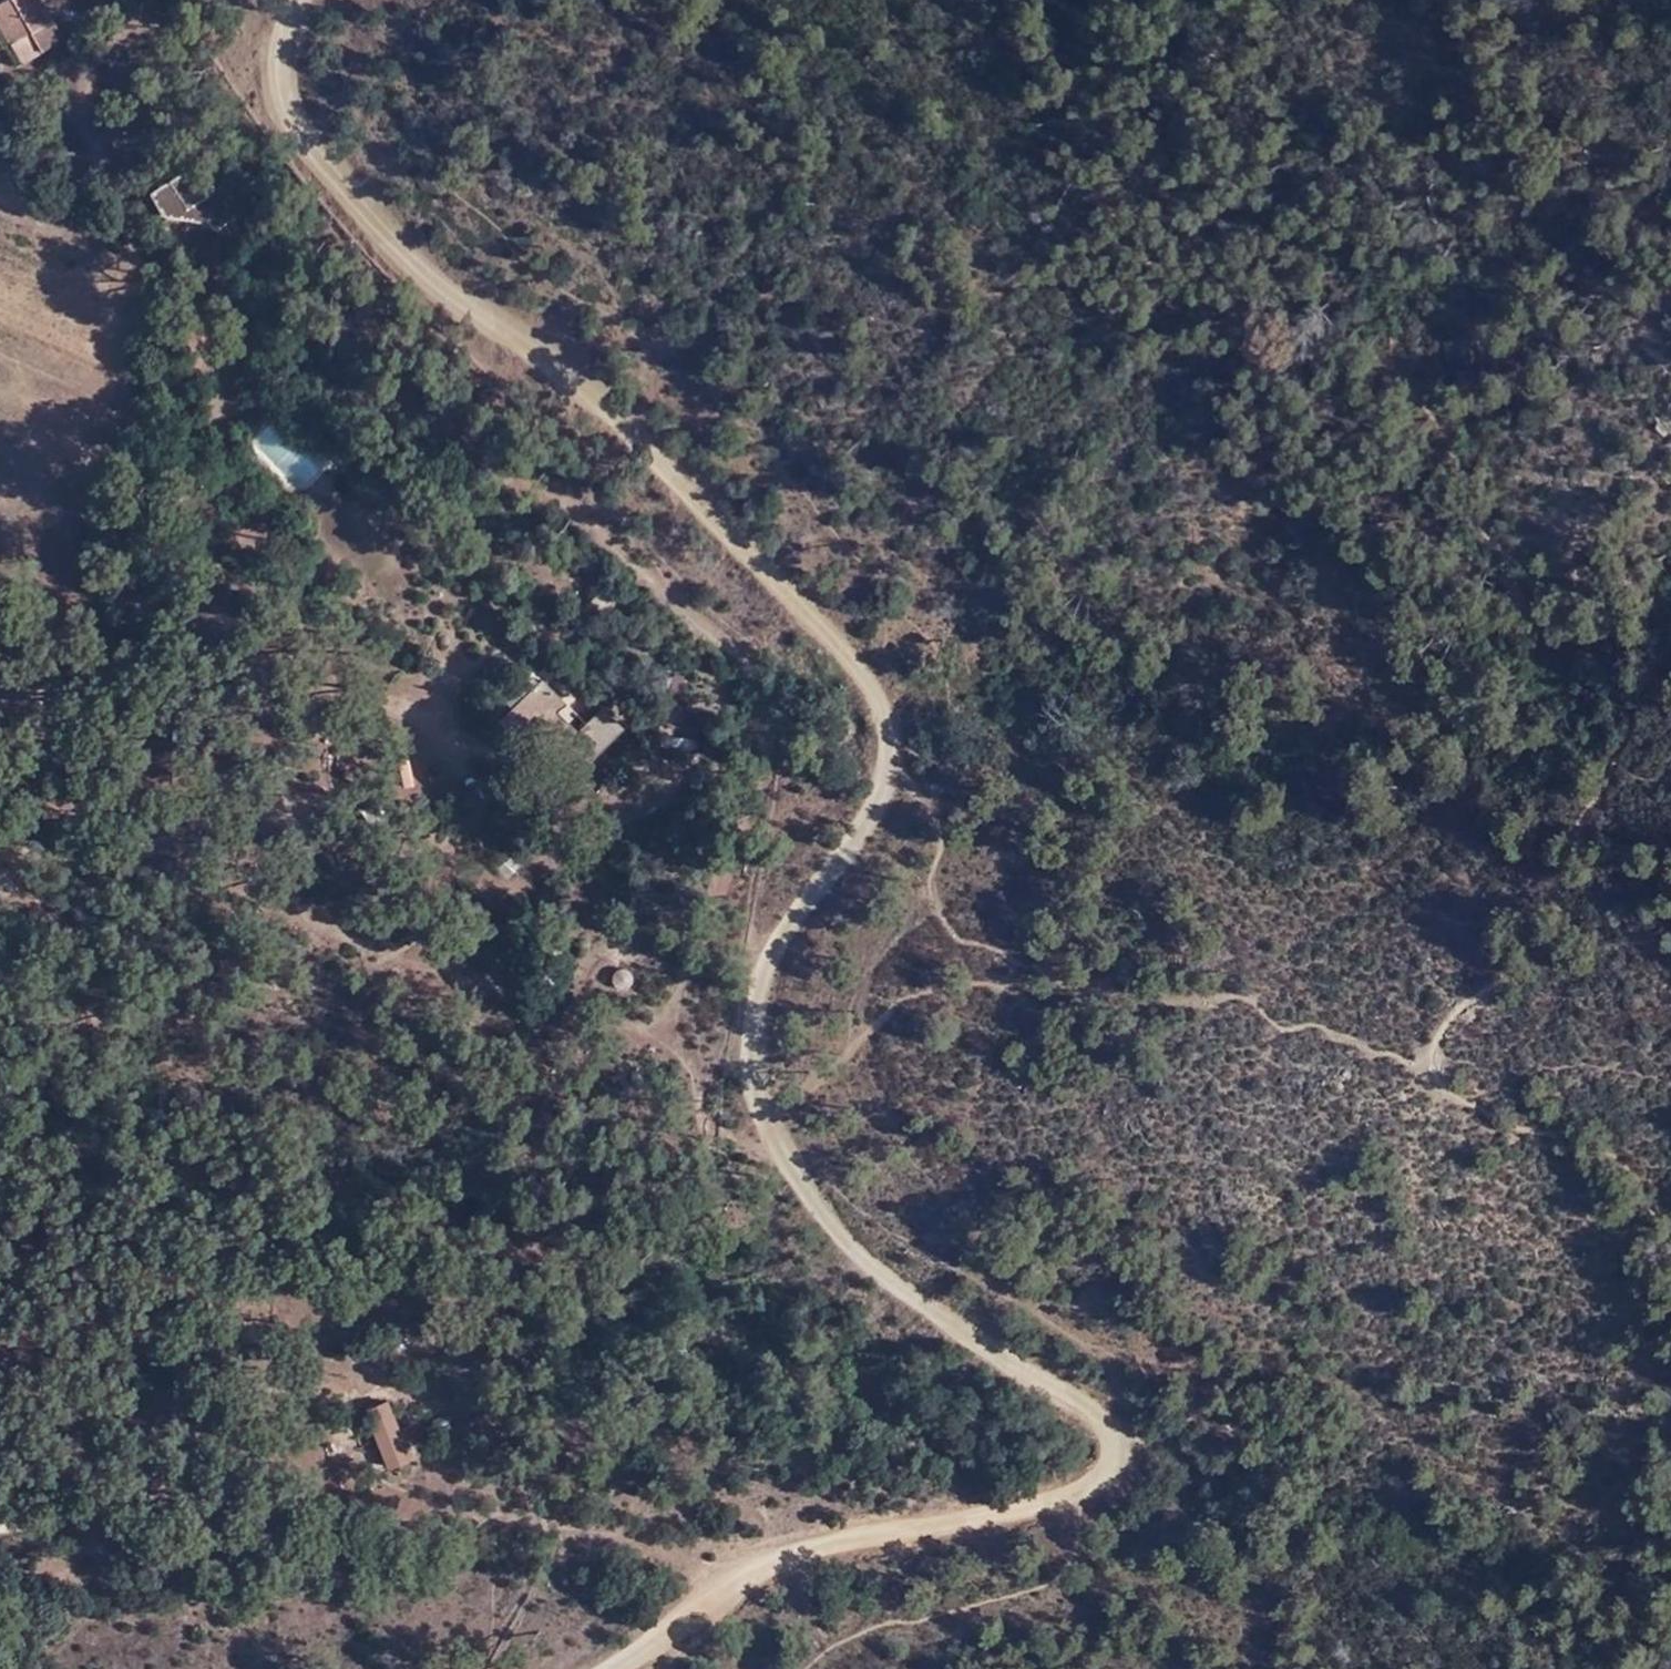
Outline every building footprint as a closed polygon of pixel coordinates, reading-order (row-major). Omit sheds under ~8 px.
[(13,39),(34,27),(18,0),(0,0),(0,46),(13,39)] [(0,46),(0,67),(2,71),(23,59),(13,39),(0,46)] [(147,187),(161,218),(215,195),(202,164),(147,187)] [(238,218),(224,191),(196,208),(211,235),(238,218)] [(302,486),(326,461),(278,413),(254,438),(302,486)] [(338,459),(347,466),(355,457),(345,450),(338,459)] [(557,707),(535,685),(495,725),(515,747),(534,729),(555,750),(542,763),(561,782),(615,731),(596,712),(572,734),(552,713),(557,707)] [(391,1401),(360,1410),(376,1470),(407,1462),(391,1401)]
